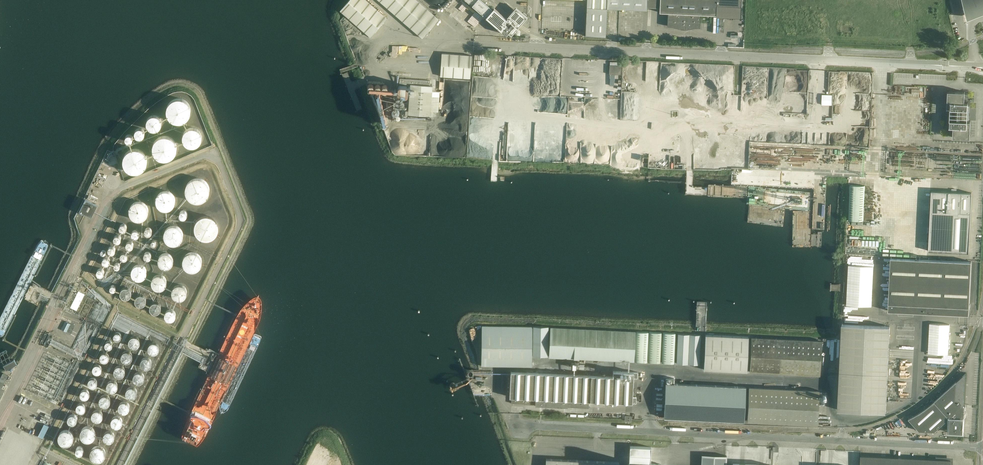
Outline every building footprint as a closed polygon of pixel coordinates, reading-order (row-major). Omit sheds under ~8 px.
[(366,0),(349,0),(340,11),(370,37),(387,18),(366,0)] [(418,0),(378,0),(422,38),(429,30),(439,19),(418,0)] [(472,33),(485,18),(464,0),(434,0),(472,33)] [(503,15),(494,7),(492,9),(482,0),(466,0),(495,25),(495,24),(503,15)] [(647,0),(587,0),(585,36),(590,36),(604,37),(605,37),(606,37),(607,8),(647,10),(647,7),(647,0)] [(659,8),(659,12),(668,13),(667,26),(669,26),(670,26),(672,27),(674,27),(676,28),(678,28),(680,29),(683,29),(684,29),(686,29),(688,29),(690,29),(692,28),(694,28),(696,28),(698,28),(700,28),(700,14),(716,15),(716,5),(722,6),(722,1),(716,0),(660,0),(659,8)] [(967,17),(982,11),(982,0),(962,0),(967,17)] [(495,24),(498,27),(497,27),(506,34),(507,32),(511,35),(514,32),(517,34),(519,34),(518,34),(518,31),(516,29),(527,16),(516,6),(506,18),(503,15),(495,24)] [(471,55),(442,53),(440,76),(470,78),(471,55)] [(609,65),(609,74),(621,75),(622,66),(609,65)] [(400,84),(408,84),(408,85),(400,85),(399,85),(398,86),(398,87),(398,88),(394,88),(394,91),(397,91),(397,93),(397,94),(398,95),(400,95),(404,96),(405,96),(406,95),(407,95),(408,93),(410,93),(408,114),(431,116),(433,86),(430,85),(430,81),(400,78),(400,84)] [(967,121),(967,117),(967,116),(968,116),(968,115),(969,115),(969,114),(968,114),(968,113),(967,113),(967,103),(964,103),(965,92),(948,91),(947,108),(951,108),(950,126),(953,126),(953,137),(970,138),(970,121),(967,121)] [(822,95),(822,105),(832,105),(832,95),(822,95)] [(173,100),(172,101),(171,101),(170,102),(170,103),(169,104),(168,105),(168,106),(167,107),(167,108),(167,109),(167,110),(167,111),(167,113),(167,114),(167,115),(168,116),(169,117),(169,118),(170,119),(171,120),(172,120),(173,121),(174,121),(175,122),(176,122),(177,122),(178,122),(179,122),(181,122),(182,122),(183,122),(184,121),(185,121),(186,120),(187,119),(188,118),(188,117),(189,116),(189,115),(190,114),(190,113),(190,112),(190,111),(190,110),(190,109),(190,107),(190,106),(189,105),(189,104),(188,103),(187,102),(186,101),(185,101),(184,100),(183,100),(182,99),(181,99),(180,99),(179,99),(178,99),(176,99),(175,99),(174,99),(173,100)] [(150,116),(150,117),(149,117),(149,118),(148,118),(148,119),(147,119),(147,120),(147,121),(147,122),(147,123),(147,124),(147,125),(147,126),(148,126),(148,127),(149,128),(150,129),(151,129),(151,130),(152,130),(153,130),(154,130),(155,130),(156,130),(157,129),(158,129),(159,128),(160,127),(160,126),(161,126),(161,125),(161,124),(161,123),(161,122),(161,121),(161,120),(160,119),(160,118),(159,118),(159,117),(158,117),(158,116),(157,116),(156,116),(155,115),(154,115),(153,115),(152,115),(152,116),(151,116),(150,116)] [(137,129),(136,129),(136,130),(135,130),(135,131),(135,132),(135,133),(135,134),(135,135),(136,136),(137,137),(138,137),(139,138),(140,138),(141,138),(141,137),(142,137),(143,136),(144,135),(144,134),(144,133),(144,132),(144,131),(144,130),(143,130),(143,129),(142,129),(141,128),(140,128),(139,128),(138,128),(137,129)] [(189,129),(188,129),(187,130),(186,130),(186,131),(185,132),(184,132),(184,133),(184,134),(183,135),(183,136),(183,137),(183,138),(183,139),(183,140),(184,141),(184,142),(185,143),(185,144),(186,144),(187,145),(188,146),(189,146),(190,147),(191,147),(192,147),(193,147),(194,147),(195,147),(196,146),(197,146),(198,145),(199,144),(200,144),(200,143),(201,142),(201,141),(202,140),(202,139),(202,138),(202,137),(202,136),(202,135),(201,134),(201,133),(200,132),(200,131),(199,130),(198,130),(197,129),(196,129),(195,128),(194,128),(193,128),(192,128),(191,128),(190,128),(189,128),(189,129)] [(165,160),(166,160),(167,160),(168,160),(169,159),(170,159),(172,158),(172,157),(173,157),(174,156),(175,155),(175,154),(176,153),(176,151),(176,150),(177,149),(177,148),(177,147),(176,146),(176,145),(176,143),(175,142),(175,141),(174,140),(173,139),(172,139),(171,138),(170,137),(169,137),(168,137),(167,136),(166,136),(165,136),(163,136),(162,136),(161,137),(160,137),(159,137),(158,138),(157,139),(156,140),(155,140),(155,141),(154,142),(154,143),(153,145),(153,146),(153,147),(153,148),(153,149),(153,150),(153,152),(154,153),(154,154),(155,155),(155,156),(156,156),(157,157),(158,158),(159,159),(160,159),(161,160),(162,160),(164,160),(165,160)] [(124,165),(124,166),(125,167),(125,168),(126,169),(127,170),(128,170),(129,171),(130,172),(131,172),(132,172),(133,173),(135,173),(136,173),(137,173),(138,172),(139,172),(140,172),(141,171),(142,170),(143,170),(144,169),(145,168),(145,167),(146,166),(146,165),(147,163),(147,162),(147,161),(147,160),(147,159),(146,158),(146,157),(146,155),(145,154),(144,153),(143,152),(142,151),(141,150),(140,150),(139,149),(138,149),(137,149),(135,149),(134,149),(133,149),(132,149),(131,149),(130,150),(129,150),(128,151),(127,152),(126,153),(125,154),(124,155),(124,156),(124,157),(123,158),(123,159),(123,160),(123,161),(123,163),(123,164),(124,165)] [(188,197),(188,198),(189,198),(190,199),(191,200),(192,201),(193,201),(194,202),(195,202),(196,202),(198,202),(199,202),(200,202),(201,202),(202,201),(203,201),(204,200),(205,200),(206,199),(207,198),(208,197),(208,196),(209,195),(209,194),(210,193),(210,192),(210,191),(210,189),(210,188),(209,187),(209,186),(209,185),(208,184),(207,183),(207,182),(206,181),(205,180),(204,180),(203,179),(202,179),(201,179),(199,178),(198,178),(197,178),(196,178),(195,179),(194,179),(193,179),(192,180),(191,181),(190,181),(189,182),(188,183),(187,184),(187,185),(186,186),(186,187),(186,189),(186,190),(186,191),(186,192),(186,193),(187,194),(187,196),(188,197)] [(881,183),(854,182),(853,222),(879,223),(881,183)] [(159,193),(159,194),(158,195),(157,196),(157,197),(157,198),(156,199),(156,200),(156,201),(157,202),(157,203),(157,204),(158,205),(158,206),(159,206),(159,207),(160,208),(161,208),(161,209),(162,209),(163,209),(164,209),(165,210),(166,210),(167,210),(168,209),(169,209),(170,209),(171,208),(172,208),(173,207),(173,206),(174,205),(175,204),(175,203),(175,202),(175,201),(175,200),(175,199),(175,198),(175,197),(174,197),(174,196),(173,195),(173,194),(172,194),(171,193),(171,192),(170,192),(169,192),(168,191),(167,191),(166,191),(165,191),(164,191),(163,191),(162,191),(162,192),(161,192),(160,193),(159,193)] [(929,246),(928,251),(943,252),(969,253),(970,215),(971,193),(953,192),(931,191),(930,211),(945,212),(944,229),(944,240),(943,251),(928,251),(929,246)] [(85,199),(85,200),(79,211),(91,218),(98,205),(85,199)] [(133,203),(132,204),(132,205),(131,206),(130,206),(130,207),(130,208),(130,209),(129,210),(129,211),(130,212),(130,213),(130,214),(131,215),(131,216),(132,217),(133,218),(134,219),(135,220),(136,220),(137,220),(138,220),(139,220),(140,220),(141,220),(142,220),(143,220),(143,219),(144,219),(145,218),(146,218),(146,217),(147,216),(147,215),(148,214),(148,213),(148,212),(148,211),(148,210),(148,209),(148,208),(148,207),(147,206),(146,205),(146,204),(145,203),(144,203),(143,202),(142,202),(141,202),(140,201),(139,201),(138,201),(137,202),(136,202),(135,202),(134,203),(133,203)] [(200,218),(199,219),(198,220),(197,222),(196,222),(196,223),(196,225),(195,226),(195,227),(195,228),(195,229),(195,230),(196,232),(196,233),(197,234),(197,235),(198,236),(199,237),(200,237),(201,238),(201,239),(203,239),(204,240),(205,240),(206,240),(207,240),(208,240),(209,240),(211,240),(212,239),(213,239),(214,238),(215,237),(216,237),(216,236),(217,235),(218,234),(218,233),(219,232),(219,230),(219,229),(219,228),(219,227),(219,226),(218,225),(218,223),(218,222),(217,221),(216,220),(215,219),(214,218),(213,218),(212,217),(210,217),(209,216),(208,216),(207,216),(206,216),(205,216),(203,217),(202,217),(201,218),(200,218)] [(168,228),(167,229),(166,230),(165,231),(165,232),(165,233),(165,234),(165,235),(165,236),(165,237),(165,238),(166,239),(166,240),(167,241),(167,242),(168,242),(169,243),(170,244),(171,244),(172,244),(173,244),(174,244),(175,244),(176,244),(177,244),(178,243),(179,243),(180,242),(181,241),(182,240),(183,239),(183,238),(183,237),(183,236),(183,235),(183,234),(183,233),(183,232),(182,231),(182,230),(181,229),(180,228),(179,227),(178,227),(177,226),(176,226),(175,226),(174,226),(173,226),(172,226),(171,226),(170,227),(169,227),(168,228)] [(186,256),(185,257),(185,258),(184,259),(184,260),(184,261),(184,262),(184,263),(184,264),(184,265),(185,266),(185,267),(186,268),(187,269),(188,269),(188,270),(189,270),(190,271),(191,271),(192,271),(193,271),(194,271),(195,271),(196,271),(197,271),(198,270),(199,270),(200,269),(201,268),(201,267),(202,266),(202,265),(203,264),(203,263),(203,262),(203,261),(203,260),(202,259),(202,258),(202,257),(201,256),(200,256),(200,255),(199,254),(198,254),(197,253),(196,253),(195,253),(194,252),(193,252),(192,253),(191,253),(190,253),(189,253),(188,254),(187,255),(186,256)] [(160,256),(160,257),(159,258),(159,259),(159,260),(159,261),(159,262),(159,263),(160,264),(160,265),(161,265),(161,266),(162,266),(162,267),(163,267),(164,267),(164,268),(165,268),(166,268),(167,268),(168,268),(168,267),(169,267),(170,267),(171,266),(172,266),(172,265),(173,264),(173,263),(173,262),(174,262),(174,261),(174,260),(173,259),(173,258),(173,257),(172,256),(171,255),(170,254),(169,254),(168,253),(167,253),(166,253),(165,253),(164,253),(163,254),(162,254),(161,255),(160,256)] [(888,303),(934,305),(960,306),(969,307),(971,262),(969,262),(891,258),(888,303)] [(133,268),(133,269),(132,270),(132,271),(132,272),(132,273),(132,274),(133,274),(133,275),(133,276),(134,276),(134,277),(135,277),(135,278),(136,278),(137,279),(138,279),(139,279),(140,279),(141,279),(142,279),(143,278),(144,278),(144,277),(145,277),(145,276),(146,276),(146,275),(146,274),(147,273),(147,272),(147,271),(146,270),(146,269),(146,268),(145,268),(145,267),(144,266),(143,266),(142,265),(141,265),(140,265),(139,265),(138,265),(137,265),(136,265),(135,266),(134,267),(133,268)] [(871,306),(873,266),(848,265),(846,305),(871,306)] [(153,278),(153,279),(152,280),(152,281),(152,282),(152,283),(152,284),(153,285),(153,286),(154,287),(154,288),(155,288),(156,289),(157,289),(158,290),(159,290),(160,290),(161,290),(162,289),(163,289),(164,288),(165,287),(166,286),(166,285),(167,284),(167,283),(167,282),(167,281),(167,280),(166,279),(166,278),(165,278),(165,277),(164,277),(164,276),(163,276),(162,275),(161,275),(160,275),(159,275),(158,275),(157,275),(156,276),(155,276),(155,277),(154,277),(154,278),(153,278)] [(174,288),(173,289),(173,290),(173,291),(173,292),(173,293),(173,294),(173,295),(173,296),(174,296),(174,297),(175,297),(175,298),(176,298),(177,299),(178,299),(179,300),(180,300),(181,300),(182,299),(183,299),(184,299),(185,298),(186,297),(186,296),(187,295),(187,294),(187,293),(187,292),(187,291),(187,290),(186,289),(186,288),(185,287),(184,286),(183,286),(182,285),(181,285),(180,285),(179,285),(178,285),(177,286),(176,286),(175,287),(174,288)] [(123,288),(122,289),(121,290),(121,291),(121,292),(121,293),(121,294),(121,295),(121,296),(122,296),(122,297),(123,297),(124,298),(125,298),(126,298),(127,298),(128,298),(129,297),(130,297),(130,296),(131,295),(131,294),(131,293),(131,292),(131,291),(131,290),(130,289),(130,288),(129,288),(128,288),(128,287),(127,287),(126,287),(125,287),(124,287),(124,288),(123,288)] [(137,295),(137,296),(136,297),(136,298),(135,299),(135,300),(135,301),(136,301),(136,302),(136,303),(137,304),(138,304),(138,305),(139,305),(140,305),(141,305),(142,305),(143,305),(144,305),(144,304),(145,304),(145,303),(146,303),(146,302),(146,301),(146,300),(146,299),(146,298),(146,297),(145,297),(145,296),(144,295),(143,295),(142,295),(141,294),(140,294),(139,295),(138,295),(137,295)] [(151,304),(151,305),(151,306),(150,306),(150,307),(150,308),(150,309),(151,309),(151,310),(151,311),(152,311),(152,312),(153,312),(154,312),(154,313),(155,313),(156,313),(157,313),(158,313),(158,312),(159,312),(160,312),(160,311),(161,310),(161,309),(161,308),(162,308),(162,307),(161,306),(161,305),(160,304),(160,303),(159,303),(158,302),(157,302),(156,302),(155,302),(154,302),(153,302),(153,303),(152,303),(152,304),(151,304)] [(934,305),(888,303),(888,311),(933,313),(934,305)] [(933,313),(960,314),(960,306),(934,305),(933,313)] [(960,314),(968,315),(969,307),(960,306),(960,314)] [(166,312),(166,313),(166,314),(165,314),(165,315),(165,316),(166,316),(166,317),(166,318),(167,319),(168,319),(168,320),(169,320),(170,320),(171,320),(172,320),(173,320),(174,320),(174,319),(175,319),(175,318),(176,317),(176,316),(176,315),(176,314),(176,313),(175,312),(175,311),(174,311),(174,310),(173,310),(172,310),(171,310),(170,310),(169,310),(168,310),(168,311),(167,311),(166,312)] [(66,332),(71,324),(65,321),(61,329),(66,332)] [(886,412),(887,380),(890,326),(842,324),(838,409),(886,412)] [(532,366),(532,326),(482,326),(481,366),(532,366)] [(533,356),(548,356),(548,326),(533,326),(533,356)] [(549,357),(634,361),(635,331),(550,327),(549,357)] [(636,331),(635,361),(647,362),(648,332),(636,331)] [(648,362),(660,362),(661,332),(649,332),(648,362)] [(662,363),(674,363),(675,333),(663,332),(662,363)] [(678,333),(676,363),(699,364),(701,335),(678,333)] [(703,370),(747,372),(748,336),(705,334),(703,370)] [(132,337),(131,337),(131,338),(130,339),(130,340),(130,341),(129,341),(129,342),(130,342),(130,343),(130,344),(131,345),(131,346),(132,346),(133,346),(133,347),(134,347),(135,347),(136,347),(137,347),(137,346),(138,346),(139,346),(139,345),(140,344),(140,343),(140,342),(140,341),(140,340),(140,339),(139,338),(138,337),(137,337),(137,336),(136,336),(135,336),(134,336),(133,336),(132,337)] [(821,340),(751,337),(749,372),(820,375),(821,340)] [(151,343),(151,344),(150,344),(150,345),(150,346),(149,346),(149,347),(149,348),(149,349),(149,350),(150,350),(150,351),(151,352),(152,353),(153,353),(154,353),(155,353),(156,353),(157,353),(158,353),(158,352),(159,352),(159,351),(160,350),(160,349),(160,348),(160,347),(160,346),(159,346),(159,345),(158,344),(157,343),(156,343),(155,343),(154,343),(153,343),(152,343),(151,343)] [(124,352),(123,353),(123,354),(122,354),(122,355),(122,356),(122,357),(122,358),(123,358),(123,359),(123,360),(124,360),(124,361),(125,361),(126,361),(127,362),(128,362),(129,362),(130,361),(131,361),(131,360),(132,360),(132,359),(133,358),(133,357),(133,356),(133,355),(133,354),(132,354),(132,353),(131,352),(130,352),(130,351),(129,351),(128,351),(127,351),(126,351),(125,351),(124,352)] [(103,353),(102,354),(101,354),(101,355),(101,356),(101,357),(101,358),(101,359),(102,360),(103,361),(104,361),(105,361),(106,361),(107,361),(108,360),(109,359),(109,358),(109,357),(109,356),(109,355),(108,354),(108,353),(107,353),(106,353),(106,352),(105,352),(104,352),(103,353)] [(146,357),(145,357),(145,358),(144,358),(143,358),(143,359),(142,360),(142,361),(141,362),(141,363),(141,364),(142,365),(142,366),(143,366),(143,367),(144,367),(144,368),(145,368),(146,368),(147,368),(148,368),(149,368),(150,368),(150,367),(151,367),(151,366),(152,366),(152,365),(152,364),(153,364),(153,363),(153,362),(152,362),(152,361),(152,360),(151,359),(150,358),(149,358),(149,357),(148,357),(147,357),(146,357)] [(18,365),(15,360),(4,366),(7,371),(18,365)] [(95,365),(94,366),(94,367),(93,367),(93,368),(93,369),(93,370),(94,371),(94,372),(95,372),(96,373),(97,373),(98,373),(99,373),(100,372),(101,372),(101,371),(101,370),(102,370),(102,368),(102,367),(101,366),(100,365),(99,364),(98,364),(97,364),(96,364),(95,365)] [(117,367),(116,367),(116,368),(115,369),(115,370),(115,371),(115,372),(115,373),(116,374),(116,375),(117,375),(118,376),(119,376),(120,376),(121,376),(122,376),(123,376),(124,375),(124,374),(125,374),(125,373),(126,372),(126,371),(126,370),(125,370),(125,369),(125,368),(124,367),(123,367),(123,366),(122,366),(121,366),(120,366),(119,366),(118,366),(117,366),(117,367)] [(511,371),(510,397),(511,397),(562,399),(579,400),(589,401),(590,401),(591,376),(562,374),(511,371)] [(591,376),(590,401),(636,403),(636,396),(632,396),(633,378),(637,378),(638,372),(633,372),(613,371),(612,377),(591,376)] [(144,380),(145,380),(145,379),(145,378),(145,377),(145,376),(145,375),(144,374),(144,373),(143,373),(142,373),(142,372),(141,372),(140,372),(139,372),(138,372),(137,372),(137,373),(136,374),(135,374),(135,375),(134,376),(134,377),(134,378),(134,379),(135,380),(135,381),(136,381),(136,382),(137,382),(138,383),(139,383),(140,383),(141,383),(142,382),(143,382),(144,381),(144,380)] [(0,381),(0,387),(3,388),(9,376),(4,373),(0,381)] [(966,373),(942,394),(934,402),(931,404),(927,407),(924,409),(921,412),(918,414),(915,415),(912,417),(908,419),(919,431),(934,432),(949,418),(954,414),(963,405),(964,404),(966,373)] [(97,380),(97,379),(96,379),(96,378),(95,378),(94,378),(93,378),(92,378),(91,378),(91,379),(90,379),(90,380),(89,380),(89,381),(89,382),(89,383),(89,384),(90,384),(90,385),(91,385),(91,386),(92,386),(93,386),(94,386),(95,386),(96,386),(96,385),(97,385),(97,384),(98,383),(98,382),(98,381),(97,380)] [(665,383),(664,418),(744,422),(746,387),(674,383),(674,378),(666,378),(665,383)] [(109,382),(108,383),(108,384),(107,385),(107,386),(108,387),(108,388),(108,389),(109,389),(109,390),(110,390),(111,391),(112,391),(113,391),(114,391),(115,391),(116,390),(117,390),(117,389),(118,388),(118,387),(118,386),(118,385),(118,384),(118,383),(117,383),(117,382),(116,382),(116,381),(115,381),(115,380),(114,380),(113,380),(112,380),(111,380),(111,381),(110,381),(109,381),(109,382)] [(129,388),(128,388),(128,389),(127,390),(127,391),(127,392),(127,393),(127,394),(127,395),(128,395),(128,396),(129,397),(130,397),(131,398),(132,398),(133,398),(134,397),(135,397),(136,396),(137,396),(137,395),(137,394),(138,394),(138,393),(138,392),(138,391),(137,390),(137,389),(136,389),(136,388),(135,388),(134,387),(133,387),(132,387),(131,387),(130,387),(129,388)] [(819,390),(749,387),(747,422),(817,425),(819,390)] [(83,390),(82,391),(81,392),(81,393),(81,394),(81,395),(81,396),(82,397),(83,398),(84,398),(85,398),(86,398),(87,398),(88,398),(88,397),(89,397),(89,396),(90,395),(90,394),(90,393),(90,392),(89,392),(89,391),(88,391),(88,390),(87,390),(86,389),(85,389),(84,390),(83,390)] [(102,396),(101,397),(101,398),(100,399),(100,400),(100,401),(100,402),(101,402),(101,403),(101,404),(102,404),(102,405),(103,405),(104,405),(104,406),(105,406),(106,406),(107,406),(108,405),(109,405),(110,404),(110,403),(111,403),(111,402),(111,401),(111,400),(111,399),(111,398),(110,398),(110,397),(109,396),(108,396),(108,395),(107,395),(106,395),(105,395),(104,395),(103,395),(103,396),(102,396)] [(567,407),(579,408),(579,400),(562,399),(511,397),(511,403),(535,404),(535,406),(567,407)] [(589,401),(579,400),(579,408),(588,408),(589,401)] [(122,402),(121,403),(121,404),(120,404),(120,405),(120,406),(120,407),(120,408),(120,409),(120,410),(121,410),(121,411),(122,412),(123,412),(124,412),(125,412),(126,412),(127,412),(128,412),(128,411),(129,411),(129,410),(130,410),(130,409),(130,408),(130,407),(130,406),(130,405),(130,404),(129,404),(129,403),(128,403),(128,402),(127,402),(126,402),(125,402),(124,402),(123,402),(122,402)] [(78,404),(78,405),(77,405),(77,406),(77,407),(77,408),(77,409),(78,410),(78,411),(79,411),(80,412),(81,412),(82,412),(83,411),(84,411),(85,410),(85,409),(86,408),(86,407),(85,406),(85,405),(84,404),(83,404),(83,403),(82,403),(81,403),(80,403),(79,404),(78,404)] [(963,405),(954,414),(958,419),(962,419),(964,418),(965,414),(965,413),(966,413),(966,412),(966,411),(965,411),(965,407),(964,407),(963,405)] [(94,411),(94,412),(93,412),(93,413),(93,414),(93,415),(93,416),(93,417),(93,418),(94,418),(94,419),(95,420),(96,420),(97,421),(98,421),(99,421),(100,420),(101,420),(102,419),(103,418),(103,417),(103,416),(103,415),(103,414),(103,413),(102,412),(102,411),(101,411),(100,410),(99,410),(98,410),(97,410),(96,410),(95,411),(94,411)] [(70,415),(69,416),(68,417),(68,418),(68,419),(68,420),(68,421),(69,421),(69,422),(70,422),(70,423),(71,423),(72,423),(72,424),(73,424),(74,423),(75,423),(76,422),(77,422),(77,421),(77,420),(77,419),(77,418),(77,417),(77,416),(76,416),(76,415),(75,415),(74,414),(73,414),(72,414),(71,414),(71,415),(70,415)] [(949,420),(949,432),(961,433),(963,433),(963,419),(962,419),(958,419),(954,414),(949,418),(949,420)] [(115,417),(114,417),(114,418),(113,418),(113,419),(113,420),(112,420),(112,421),(112,422),(112,423),(113,423),(113,424),(113,425),(114,425),(114,426),(115,426),(116,426),(116,427),(117,427),(118,427),(119,427),(120,426),(121,426),(122,425),(122,424),(123,424),(123,423),(123,422),(123,421),(123,420),(123,419),(122,419),(122,418),(121,417),(120,417),(120,416),(119,416),(118,416),(117,416),(116,416),(115,417)] [(84,427),(84,428),(83,428),(83,429),(82,430),(81,431),(81,432),(81,433),(81,434),(81,435),(81,436),(82,437),(82,438),(83,439),(84,440),(85,440),(86,441),(87,441),(88,441),(89,441),(90,441),(91,441),(92,440),(93,440),(94,439),(95,438),(95,437),(96,436),(96,435),(96,434),(96,433),(96,432),(96,431),(95,431),(95,430),(95,429),(94,429),(94,428),(93,428),(93,427),(92,427),(91,427),(91,426),(90,426),(89,426),(88,426),(87,426),(86,426),(85,427),(84,427)] [(61,443),(62,443),(63,444),(64,444),(65,445),(66,445),(67,445),(68,445),(69,444),(70,444),(71,443),(72,443),(72,442),(73,442),(73,441),(73,440),(74,440),(74,439),(74,438),(74,437),(74,436),(74,435),(73,435),(73,434),(73,433),(72,433),(72,432),(71,432),(71,431),(70,431),(69,430),(68,430),(67,430),(66,430),(65,430),(64,430),(63,431),(62,431),(61,432),(60,433),(60,434),(59,435),(59,436),(59,437),(59,438),(59,439),(59,440),(60,441),(60,442),(61,442),(61,443)] [(107,432),(106,432),(106,433),(105,433),(105,434),(105,435),(104,435),(104,436),(104,437),(105,438),(105,439),(105,440),(106,440),(107,441),(108,441),(108,442),(109,442),(110,442),(111,442),(112,441),(113,441),(114,440),(115,439),(115,438),(115,437),(115,436),(115,435),(115,434),(114,433),(114,432),(113,432),(112,431),(111,431),(110,431),(109,431),(108,431),(107,431),(107,432)] [(100,446),(99,446),(98,446),(97,446),(96,446),(95,447),(94,447),(93,448),(92,449),(92,450),(91,451),(91,452),(91,453),(91,454),(91,455),(91,456),(92,457),(92,458),(93,458),(93,459),(94,459),(94,460),(95,460),(96,460),(96,461),(97,461),(98,461),(99,461),(100,461),(101,461),(102,460),(103,460),(103,459),(104,459),(104,458),(105,458),(105,457),(106,457),(106,456),(106,455),(106,454),(106,453),(106,452),(106,451),(105,450),(105,449),(104,448),(103,447),(102,447),(101,446),(100,446)] [(645,464),(650,464),(651,459),(651,457),(651,455),(651,453),(651,447),(630,446),(629,452),(629,454),(629,456),(629,458),(629,463),(629,464),(645,464)] [(727,455),(702,454),(701,464),(726,464),(727,455)] [(881,456),(861,455),(860,464),(951,464),(951,459),(881,456)]
